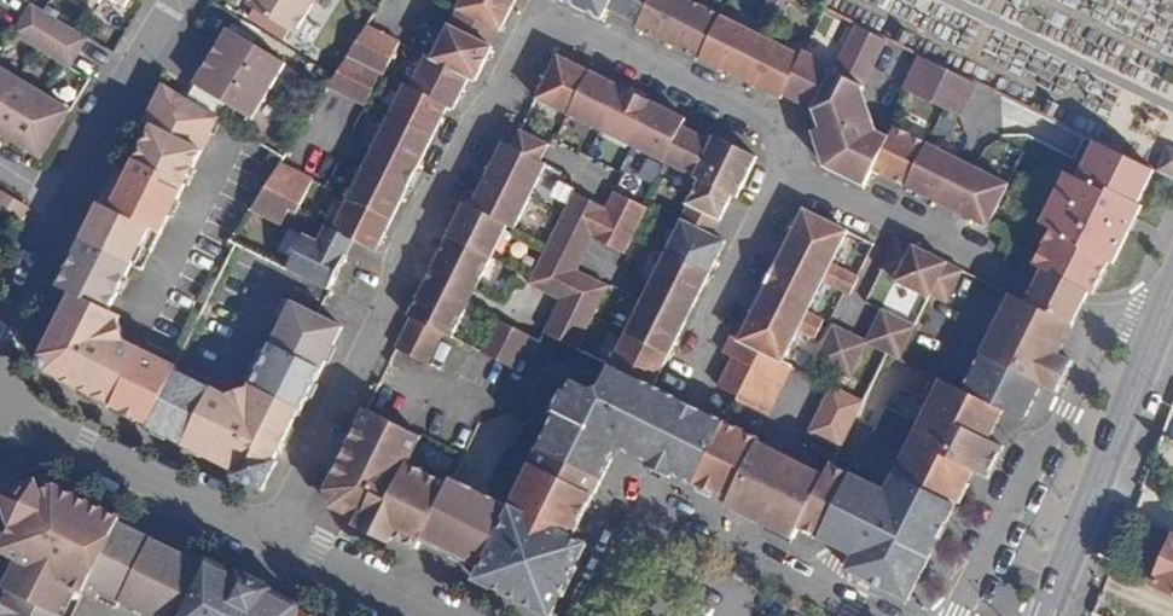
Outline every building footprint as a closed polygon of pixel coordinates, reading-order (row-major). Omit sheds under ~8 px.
[(34,0),(0,0),(0,26),(71,67),(91,33),(34,0)] [(336,0),(278,0),(266,23),(309,49),(338,1),(336,0)] [(465,6),(470,9),(461,25),(457,23),(442,52),(434,49),(416,81),(410,79),(379,143),(393,151),(385,167),(369,159),(335,223),(379,246),(454,103),(459,105),(473,75),(479,77),(487,58),(491,60),(516,11),(509,9),(513,0),(468,0),(465,6)] [(600,17),(605,8),(633,22),(633,28),(776,101),(778,95),(809,109),(824,165),(866,186),(873,173),(988,230),(1010,188),(899,130),(894,140),(882,134),(866,91),(889,46),(856,30),(831,81),(789,59),(784,63),(663,0),(565,0),(600,17)] [(337,82),(371,99),(387,68),(392,71),(407,36),(373,20),(337,82)] [(225,26),(193,76),(251,112),(283,63),(225,26)] [(920,58),(904,91),(967,122),(982,88),(920,58)] [(367,404),(325,488),(331,504),(359,518),(357,521),(388,537),(394,526),(477,569),(473,578),(543,615),(547,615),(566,577),(580,549),(567,542),(612,450),(628,458),(677,482),(724,505),(725,510),(789,540),(795,530),(858,560),(854,567),(857,579),(888,594),(913,582),(968,474),(974,478),(1004,417),(1016,424),(1037,388),(1043,392),(1064,352),(1074,333),(1085,312),(1095,295),(1110,266),(1116,269),(1143,212),(1139,209),(1155,175),(1107,151),(1086,189),(1078,185),(1052,237),(1059,240),(1045,267),(1034,288),(1024,306),(1010,299),(959,402),(939,391),(886,489),(837,463),(831,474),(763,438),(760,443),(729,427),(742,400),(773,417),(797,371),(783,363),(797,334),(816,344),(826,325),(806,316),(823,283),(849,298),(859,280),(832,265),(849,233),(806,210),(738,339),(731,336),(706,382),(726,392),(712,418),(663,391),(652,385),(722,243),(712,237),(730,199),(735,200),(756,158),(713,135),(712,140),(681,124),(682,121),(561,61),(534,111),(702,193),(693,212),(697,216),(622,358),(617,356),(600,387),(576,376),(570,386),(565,384),(554,408),(559,410),(511,500),(454,472),(451,479),(409,457),(421,432),(367,404)] [(42,155),(69,107),(0,67),(0,131),(42,155)] [(347,321),(288,292),(279,313),(286,316),(271,345),(264,341),(254,361),(261,365),(244,395),(110,328),(117,310),(107,304),(138,242),(149,248),(215,113),(154,83),(116,167),(111,165),(101,186),(110,191),(93,227),(84,222),(55,288),(66,294),(38,355),(44,371),(235,472),(235,478),(261,490),(279,460),(275,457),(299,406),(305,407),(347,321)] [(452,334),(503,234),(519,242),(549,177),(541,174),(549,159),(521,144),(513,161),(501,155),(471,220),(460,214),(396,344),(427,360),(443,329),(452,334)] [(1168,150),(1160,174),(1172,179),(1172,152),(1168,150)] [(322,180),(289,162),(262,209),(294,226),(304,208),(308,210),(322,180)] [(4,190),(0,198),(0,209),(22,221),(31,205),(4,190)] [(615,283),(647,221),(613,203),(604,222),(571,206),(515,314),(546,330),(531,358),(566,377),(599,315),(571,299),(587,268),(615,283)] [(932,304),(934,300),(949,307),(966,273),(899,239),(882,273),(897,281),(895,284),(932,304)] [(533,338),(500,321),(484,352),(517,369),(533,338)] [(882,322),(863,354),(895,372),(913,340),(882,322)] [(848,387),(863,354),(832,339),(817,372),(848,387)] [(861,404),(828,387),(805,433),(838,450),(861,404)] [(2,495),(11,526),(0,546),(0,554),(17,562),(2,590),(8,594),(0,608),(0,615),(69,615),(80,594),(113,611),(119,602),(145,615),(320,615),(267,589),(269,584),(237,568),(234,574),(204,559),(202,563),(151,538),(153,534),(52,485),(2,495)] [(1155,584),(1172,593),(1172,546),(1155,584)]
